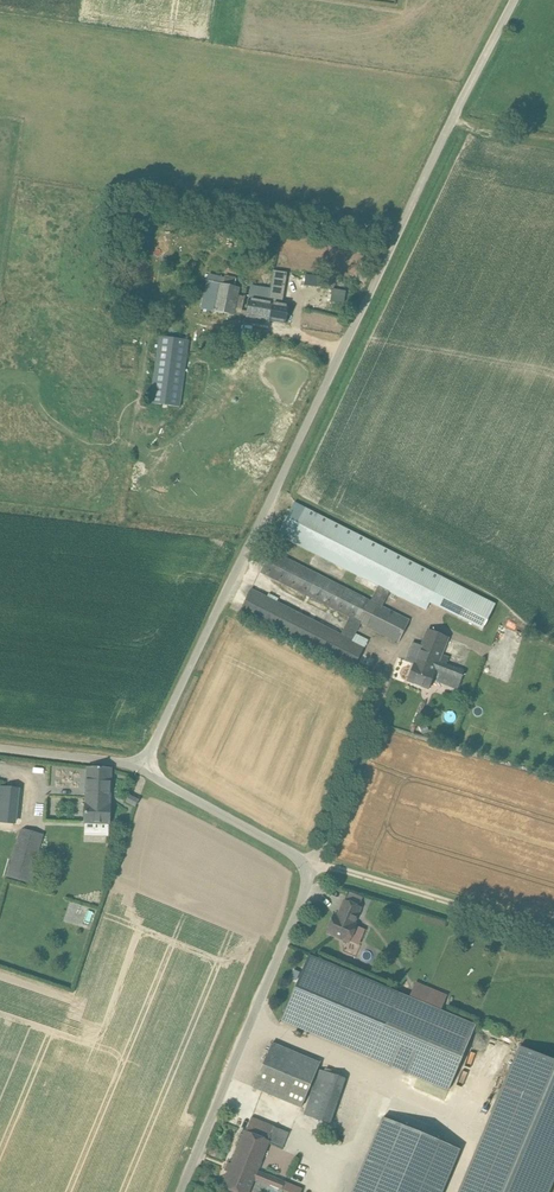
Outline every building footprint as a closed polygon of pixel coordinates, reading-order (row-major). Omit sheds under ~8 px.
[(305,285),(324,287),(325,276),(298,274),(297,289),(304,289),(305,285)] [(208,275),(202,309),(244,317),(245,310),(242,310),(245,297),(238,296),(239,286),(235,286),(237,278),(226,276),(225,278),(208,275)] [(247,316),(266,320),(270,300),(268,301),(271,289),(252,285),(251,290),(247,316)] [(281,290),(271,289),(268,301),(270,300),(266,320),(286,323),(289,306),(279,304),(281,290)] [(150,403),(180,407),(189,340),(160,336),(150,403)] [(496,604),(295,502),(278,534),(379,585),(372,598),(276,552),(276,551),(273,550),(273,551),(271,550),(260,572),(271,577),(349,617),(341,633),(277,600),(278,598),(269,593),(267,596),(251,589),(239,613),(353,670),(362,652),(369,639),(356,633),(361,624),(364,626),(399,643),(410,619),(383,605),(390,592),(427,610),(430,604),(483,630),(496,604)] [(412,642),(405,660),(414,664),(408,681),(429,689),(433,680),(435,675),(438,677),(436,682),(458,690),(466,672),(446,664),(449,657),(443,655),(450,637),(430,629),(423,647),(412,642)] [(428,718),(432,711),(424,707),(421,715),(428,718)] [(423,734),(429,731),(426,724),(420,727),(423,734)] [(112,769),(88,768),(85,822),(110,823),(111,804),(110,804),(112,769)] [(23,787),(4,785),(0,818),(19,820),(23,787)] [(139,801),(131,797),(130,796),(127,801),(136,806),(139,801)] [(20,830),(7,876),(30,882),(33,873),(45,834),(24,828),(20,830)] [(334,915),(327,933),(349,942),(357,924),(354,923),(361,907),(345,901),(340,912),(339,915),(338,917),(334,915)] [(441,1011),(409,997),(309,955),(284,1015),(282,1015),(279,1023),(280,1023),(282,1020),(449,1090),(476,1025),(441,1011)] [(321,1063),(272,1043),(254,1087),(302,1107),(321,1063)] [(519,1046),(459,1191),(549,1191),(553,1181),(553,1060),(519,1046)] [(347,1078),(322,1069),(306,1113),(332,1123),(347,1078)] [(352,1191),(443,1191),(461,1150),(383,1117),(352,1191)] [(252,1118),(232,1165),(229,1164),(227,1171),(230,1172),(223,1187),(234,1191),(248,1191),(253,1181),(257,1183),(254,1191),(281,1191),(282,1191),(285,1183),(257,1171),(269,1142),(274,1127),(252,1118)]
